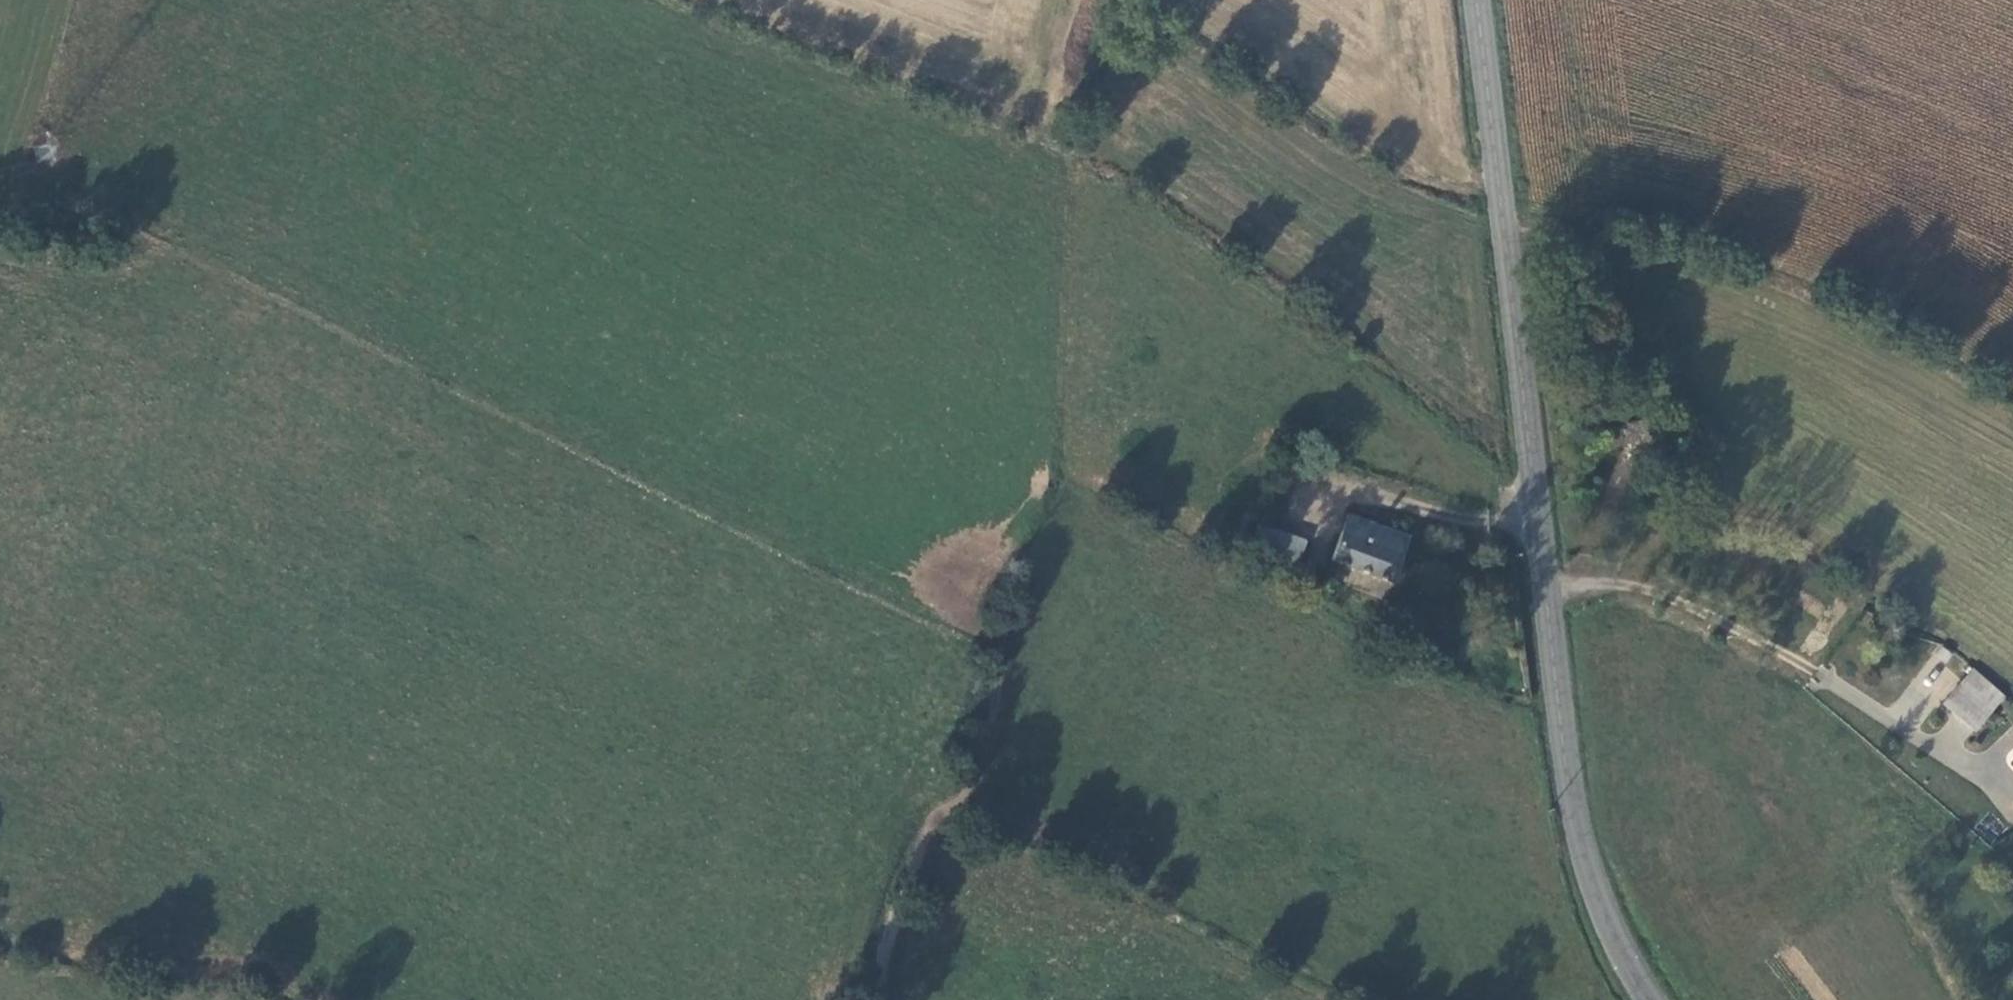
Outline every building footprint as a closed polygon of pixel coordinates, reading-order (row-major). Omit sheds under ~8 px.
[(1393,582),(1410,538),(1348,515),(1331,560),(1393,582)] [(1299,565),(1306,542),(1258,525),(1250,547),(1299,565)] [(1962,681),(1988,706),(1999,694),(1971,670),(1962,681)] [(1962,681),(1943,701),(1970,726),(1988,706),(1962,681)]
